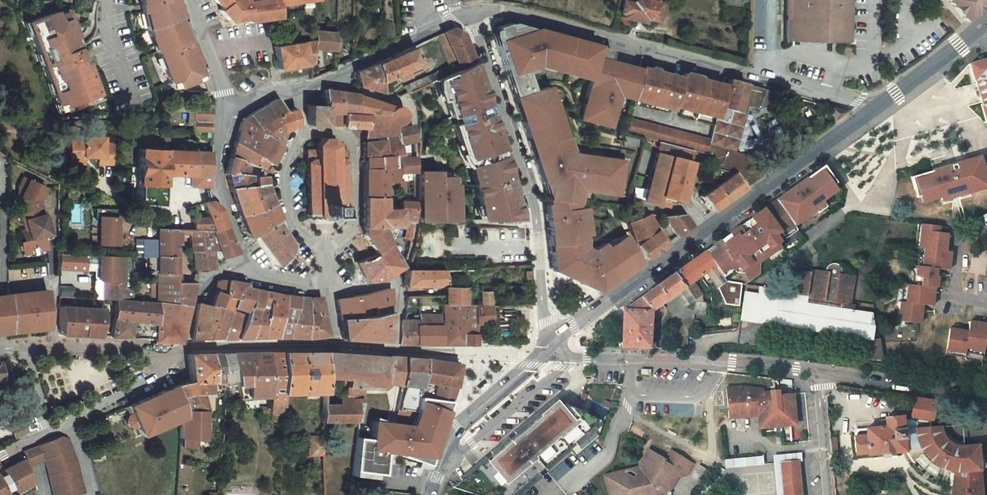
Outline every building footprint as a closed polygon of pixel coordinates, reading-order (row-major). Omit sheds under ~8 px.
[(148,7),(150,6),(152,14),(157,31),(154,32),(157,39),(161,38),(164,46),(163,46),(165,52),(163,53),(165,60),(168,58),(172,69),(169,70),(175,83),(181,81),(184,88),(186,87),(197,83),(211,83),(198,49),(198,48),(195,40),(192,41),(184,20),(186,19),(183,6),(181,6),(179,0),(180,0),(146,0),(148,7)] [(224,9),(221,12),(231,23),(249,21),(249,24),(278,21),(277,8),(311,5),(311,6),(318,6),(318,0),(264,0),(265,2),(259,2),(258,0),(239,0),(232,1),(232,0),(216,0),(224,9)] [(461,11),(475,8),(474,0),(458,0),(461,11)] [(783,46),(845,48),(846,0),(784,0),(783,46)] [(959,25),(986,0),(939,0),(959,25)] [(655,11),(629,5),(628,12),(617,9),(614,21),(617,21),(640,26),(651,29),(655,11)] [(640,26),(617,21),(616,26),(628,28),(639,31),(640,26)] [(60,24),(35,33),(40,45),(36,47),(43,66),(46,64),(50,75),(46,76),(53,95),(57,93),(61,103),(57,104),(61,116),(67,113),(69,121),(86,115),(90,113),(89,110),(101,105),(97,96),(89,74),(86,76),(80,59),(76,51),(80,49),(71,24),(61,27),(60,24)] [(628,102),(635,76),(604,68),(607,57),(547,41),(513,33),(503,36),(501,32),(487,37),(491,49),(486,50),(497,84),(504,106),(534,192),(539,190),(542,200),(539,200),(538,208),(567,212),(608,217),(621,219),(640,147),(618,141),(622,126),(627,106),(628,102)] [(35,33),(31,34),(36,47),(40,45),(35,33)] [(393,33),(384,33),(384,45),(393,45),(393,33)] [(459,40),(451,36),(441,41),(434,45),(453,84),(462,79),(471,74),(474,73),(465,53),(459,40)] [(340,38),(317,37),(316,49),(316,57),(340,58),(340,38)] [(76,51),(80,59),(83,58),(85,57),(84,52),(82,48),(80,49),(76,51)] [(316,57),(316,49),(279,56),(282,80),(295,77),(315,73),(316,57)] [(80,59),(86,76),(89,74),(83,58),(80,59)] [(986,122),(986,58),(971,62),(976,80),(977,80),(979,90),(976,90),(977,93),(978,96),(981,96),(983,104),(981,104),(986,122)] [(405,61),(378,76),(383,89),(393,85),(396,90),(406,86),(403,80),(416,74),(409,59),(405,61)] [(450,85),(440,90),(447,110),(443,111),(449,129),(456,127),(457,130),(454,131),(456,136),(452,137),(461,166),(463,165),(468,179),(471,178),(475,195),(472,196),(480,231),(516,231),(501,168),(490,131),(486,132),(484,127),(483,127),(481,122),(486,119),(471,74),(453,84),(450,85)] [(635,76),(628,102),(638,105),(637,109),(650,112),(651,108),(667,112),(668,109),(682,112),(682,116),(692,119),(693,115),(707,119),(713,96),(714,90),(698,86),(686,83),(683,85),(682,86),(659,80),(636,74),(635,76)] [(364,97),(388,106),(383,89),(378,76),(371,78),(364,81),(364,97)] [(440,90),(450,85),(446,77),(427,86),(429,92),(431,95),(437,91),(440,90)] [(716,97),(734,101),(737,88),(719,83),(716,97)] [(429,92),(427,86),(404,101),(407,106),(412,104),(415,103),(431,95),(429,92)] [(757,93),(737,88),(734,101),(730,119),(732,120),(736,121),(739,111),(751,114),(757,93)] [(440,90),(437,91),(443,111),(447,110),(440,90)] [(701,147),(699,155),(708,158),(709,152),(727,156),(734,130),(730,129),(732,120),(730,119),(734,101),(716,97),(710,125),(706,124),(701,147)] [(330,102),(329,119),(328,126),(343,125),(346,125),(362,125),(362,106),(361,106),(330,102)] [(101,105),(89,110),(90,113),(102,109),(101,105)] [(384,115),(362,106),(362,125),(368,125),(383,124),(384,115)] [(666,116),(667,112),(651,108),(650,112),(666,116)] [(283,122),(278,109),(267,116),(256,123),(270,145),(272,143),(266,130),(283,122)] [(839,115),(822,110),(823,126),(839,115)] [(67,113),(61,116),(63,123),(69,121),(67,113)] [(216,141),(217,115),(198,114),(197,140),(216,141)] [(383,124),(368,125),(368,144),(366,144),(366,149),(366,152),(384,152),(396,152),(396,136),(397,136),(399,135),(401,135),(402,133),(404,130),(404,127),(404,124),(404,122),(402,120),(400,118),(397,117),(395,117),(393,117),(391,118),(384,115),(383,124)] [(329,119),(310,119),(311,144),(319,142),(327,142),(328,130),(328,126),(329,119)] [(295,122),(283,122),(266,130),(272,143),(277,154),(288,148),(300,142),(295,122)] [(285,160),(275,155),(267,159),(262,149),(270,145),(256,123),(245,130),(240,152),(238,159),(269,175),(274,177),(279,169),(285,160)] [(343,125),(328,126),(328,130),(333,129),(333,130),(335,130),(335,140),(344,140),(344,143),(346,143),(346,125),(343,125)] [(362,125),(346,125),(346,143),(350,143),(366,144),(368,144),(368,125),(362,125)] [(622,126),(618,141),(640,147),(655,151),(685,159),(697,162),(699,155),(701,147),(622,126)] [(412,136),(397,136),(396,136),(396,152),(396,156),(413,156),(412,136)] [(275,155),(277,154),(272,143),(270,145),(262,149),(267,159),(275,155)] [(104,148),(71,147),(70,166),(73,169),(79,169),(82,167),(84,167),(88,167),(88,165),(91,165),(91,167),(99,168),(99,174),(113,175),(114,155),(104,154),(104,148)] [(685,159),(655,151),(646,183),(650,184),(647,193),(643,192),(638,209),(658,214),(660,207),(672,209),(676,194),(672,193),(674,186),(678,187),(685,159)] [(384,157),(384,172),(396,172),(396,156),(396,152),(384,152),(384,157)] [(708,158),(699,155),(697,162),(695,171),(724,176),(736,192),(753,179),(738,159),(727,156),(709,152),(708,158)] [(329,155),(318,154),(313,159),(313,165),(304,165),(300,232),(308,232),(308,235),(326,236),(326,233),(337,234),(341,167),(332,166),(333,159),(329,155)] [(384,157),(365,157),(365,164),(365,173),(384,172),(384,157)] [(986,184),(986,172),(983,157),(954,166),(955,169),(938,174),(937,170),(914,177),(917,189),(921,188),(923,196),(925,201),(943,196),(944,200),(954,197),(961,196),(971,193),(977,191),(976,187),(980,186),(986,184)] [(196,184),(196,160),(142,158),(142,167),(139,167),(138,176),(135,175),(135,192),(137,192),(136,199),(140,200),(140,213),(163,213),(164,202),(165,183),(196,184)] [(268,180),(269,175),(238,159),(235,170),(256,179),(266,183),(268,180)] [(215,173),(215,161),(196,160),(196,184),(215,185),(215,173)] [(954,166),(937,170),(938,174),(955,169),(954,166)] [(235,170),(231,185),(255,189),(256,179),(235,170)] [(396,183),(396,187),(413,187),(413,171),(396,172),(396,173),(396,183)] [(801,189),(773,210),(788,231),(788,232),(797,225),(795,222),(800,218),(802,221),(810,216),(818,210),(816,207),(831,196),(828,191),(823,184),(826,182),(818,171),(799,186),(801,189)] [(364,184),(396,183),(396,173),(396,172),(384,172),(365,173),(364,178),(364,184)] [(723,177),(708,175),(698,182),(701,186),(696,190),(696,192),(692,195),(695,199),(690,202),(701,218),(735,193),(723,177)] [(378,198),(397,198),(396,196),(396,190),(396,187),(396,183),(364,184),(363,196),(362,213),(379,214),(379,204),(378,198)] [(442,183),(419,183),(418,198),(418,212),(422,212),(422,232),(453,232),(452,188),(442,188),(442,183)] [(214,198),(215,185),(196,184),(196,197),(214,198)] [(255,189),(231,185),(235,202),(257,200),(256,190),(255,189)] [(45,198),(23,186),(17,197),(22,200),(17,209),(19,215),(17,216),(19,224),(36,220),(39,219),(37,212),(45,198)] [(799,186),(770,207),(773,210),(801,189),(799,186)] [(266,191),(256,190),(257,200),(235,202),(241,225),(274,219),(271,209),(266,191)] [(539,190),(534,192),(535,198),(538,208),(539,200),(542,200),(539,190)] [(699,259),(719,286),(735,288),(738,289),(744,282),(747,278),(750,273),(752,267),(752,262),(751,260),(753,258),(755,260),(759,257),(761,260),(772,253),(769,247),(772,245),(771,243),(775,241),(788,231),(773,210),(770,207),(699,259)] [(567,212),(538,208),(539,215),(540,221),(538,222),(545,269),(546,280),(587,299),(590,300),(598,294),(632,269),(622,254),(618,242),(608,217),(567,212)] [(818,210),(810,216),(812,219),(820,213),(818,210)] [(119,214),(97,212),(97,222),(101,222),(99,248),(120,249),(121,232),(118,232),(119,214)] [(213,212),(206,212),(210,226),(210,227),(211,230),(208,231),(207,227),(195,227),(196,239),(201,239),(214,238),(226,238),(219,215),(213,212)] [(397,243),(397,237),(397,227),(379,225),(379,214),(362,213),(361,227),(360,243),(379,244),(396,245),(397,243)] [(397,215),(397,227),(397,237),(412,238),(412,215),(397,215)] [(276,228),(274,219),(241,225),(248,252),(254,249),(279,238),(276,228)] [(675,219),(656,224),(668,242),(683,231),(675,219)] [(38,227),(36,220),(19,224),(24,240),(25,240),(28,250),(23,251),(17,253),(21,268),(29,265),(30,269),(38,267),(37,266),(45,264),(43,255),(42,252),(48,250),(45,237),(43,226),(41,226),(38,227)] [(642,222),(623,230),(625,239),(623,239),(625,247),(627,247),(628,252),(637,265),(656,251),(642,222)] [(783,243),(792,237),(788,232),(788,231),(775,241),(776,243),(783,243)] [(161,244),(159,263),(155,308),(179,310),(179,289),(180,278),(183,232),(163,232),(161,232),(161,244)] [(929,234),(915,233),(912,259),(917,260),(918,240),(929,240),(929,234)] [(935,241),(935,235),(929,234),(929,240),(918,240),(917,260),(920,260),(919,277),(916,277),(914,297),(910,297),(905,296),(904,315),(899,314),(899,329),(899,333),(917,335),(920,316),(926,317),(932,317),(934,299),(936,279),(941,280),(948,280),(950,262),(946,261),(947,242),(939,241),(935,241)] [(223,271),(214,238),(201,239),(201,262),(194,261),(193,288),(195,287),(206,284),(211,282),(209,280),(224,274),(223,271)] [(232,253),(226,238),(214,238),(223,271),(229,269),(236,267),(232,253)] [(284,248),(279,238),(254,249),(270,281),(290,259),(284,248)] [(161,244),(145,243),(144,262),(159,263),(161,244)] [(379,244),(360,243),(360,250),(371,269),(386,260),(396,245),(379,244)] [(88,258),(61,256),(60,273),(88,276),(88,258)] [(100,285),(99,304),(102,304),(116,306),(127,306),(128,293),(119,292),(122,260),(97,258),(95,285),(100,285)] [(669,281),(680,297),(686,293),(702,281),(711,292),(719,286),(699,259),(669,281)] [(398,280),(386,260),(371,269),(359,273),(354,275),(361,292),(378,289),(398,280)] [(782,295),(843,304),(846,281),(836,280),(837,276),(836,272),(834,269),(830,268),(826,268),(823,269),(821,271),(820,274),(819,277),(810,275),(809,278),(786,274),(782,295)] [(911,285),(910,297),(914,297),(916,277),(911,277),(907,281),(911,285)] [(440,281),(404,282),(403,291),(403,299),(406,299),(434,298),(440,294),(440,281)] [(617,319),(616,355),(653,355),(653,350),(646,350),(646,332),(659,322),(655,317),(671,305),(678,315),(687,308),(684,304),(680,297),(669,281),(617,319)] [(530,291),(529,283),(521,283),(522,291),(530,291)] [(735,288),(719,286),(711,292),(718,308),(733,310),(735,288)] [(179,289),(179,310),(187,311),(187,309),(192,293),(193,291),(179,289)] [(753,301),(738,300),(737,313),(772,316),(775,294),(753,291),(753,301)] [(686,293),(680,297),(684,304),(691,300),(686,293)] [(772,316),(737,313),(736,324),(868,342),(871,333),(871,332),(869,317),(850,315),(851,309),(843,308),(843,304),(782,295),(775,294),(772,316)] [(203,322),(196,321),(188,354),(192,354),(206,353),(217,353),(221,326),(224,311),(227,297),(217,295),(214,309),(215,310),(212,323),(203,322)] [(44,296),(7,300),(7,337),(45,332),(44,296)] [(233,297),(227,297),(224,311),(243,313),(244,301),(244,299),(233,297)] [(243,313),(224,311),(221,326),(217,353),(229,353),(248,353),(261,304),(253,302),(244,301),(243,313)] [(365,307),(353,309),(356,332),(388,328),(389,302),(365,307)] [(460,306),(460,302),(440,303),(440,309),(441,319),(447,319),(460,319),(460,306)] [(478,303),(478,319),(491,319),(491,303),(478,303)] [(277,306),(261,304),(248,353),(262,353),(272,353),(284,308),(277,306)] [(460,306),(460,319),(468,319),(472,319),(471,305),(460,306)] [(154,344),(154,325),(155,308),(127,306),(116,306),(113,318),(130,322),(127,341),(127,342),(138,343),(154,344)] [(155,308),(154,325),(182,329),(184,322),(187,311),(179,310),(155,308)] [(290,308),(284,308),(272,353),(278,353),(289,353),(296,310),(290,308)] [(334,312),(337,335),(356,332),(353,309),(334,312)] [(691,309),(690,317),(700,317),(701,310),(691,309)] [(296,310),(289,353),(295,353),(304,353),(309,311),(303,311),(299,310),(296,310)] [(101,340),(104,312),(60,311),(60,324),(59,338),(101,340)] [(315,312),(309,311),(304,353),(308,353),(323,350),(320,312),(315,312)] [(895,328),(899,329),(899,314),(896,314),(891,317),(895,322),(895,328)] [(920,316),(917,335),(921,335),(923,322),(925,323),(926,317),(920,316)] [(130,322),(113,318),(108,340),(115,341),(127,341),(130,322)] [(460,319),(447,319),(441,319),(439,319),(439,327),(440,337),(440,345),(461,345),(460,319)] [(468,319),(460,319),(461,345),(440,345),(440,359),(464,359),(474,359),(473,335),(492,335),(491,319),(472,319),(468,319)] [(182,329),(154,325),(154,344),(154,347),(165,348),(177,348),(181,335),(182,329)] [(417,338),(440,337),(439,327),(416,328),(416,332),(417,338)] [(387,355),(388,328),(356,332),(337,335),(340,352),(387,355)] [(417,338),(416,332),(397,332),(397,356),(412,358),(412,338),(417,338)] [(951,340),(947,366),(966,369),(966,365),(967,361),(984,364),(985,359),(985,355),(986,356),(986,335),(972,333),(970,340),(970,346),(962,345),(962,342),(951,340)] [(412,358),(440,359),(440,345),(440,337),(417,338),(412,338),(412,358)] [(881,363),(878,344),(866,346),(869,365),(881,363)] [(184,387),(201,388),(203,388),(203,366),(183,365),(184,387)] [(203,366),(203,388),(217,388),(217,366),(203,366)] [(217,366),(217,388),(217,394),(228,394),(229,366),(217,366)] [(229,366),(228,394),(228,410),(267,408),(267,405),(263,366),(229,366)] [(275,366),(263,366),(267,405),(279,406),(275,366)] [(324,391),(322,368),(303,366),(282,366),(275,366),(279,406),(324,407),(324,403),(324,391)] [(388,372),(322,368),(324,391),(346,393),(367,395),(382,397),(382,396),(388,372)] [(382,396),(398,398),(404,373),(388,372),(382,396)] [(423,374),(404,373),(398,398),(417,401),(419,393),(423,374)] [(942,374),(934,373),(932,382),(941,383),(942,374)] [(435,396),(433,411),(450,412),(461,376),(423,374),(419,393),(435,396)] [(170,430),(170,440),(171,450),(195,449),(194,420),(196,420),(195,394),(201,393),(201,388),(184,387),(168,393),(170,430)] [(168,393),(154,400),(159,434),(170,430),(168,393)] [(367,395),(346,393),(347,410),(364,412),(365,408),(367,395)] [(138,408),(123,416),(125,425),(121,426),(118,430),(119,435),(123,439),(127,438),(128,447),(156,436),(158,441),(162,440),(163,442),(170,440),(170,430),(159,434),(154,400),(138,408)] [(745,400),(729,402),(731,418),(732,417),(733,421),(731,423),(732,431),(762,429),(763,439),(765,441),(767,441),(777,440),(777,438),(784,438),(785,440),(797,439),(799,436),(797,408),(781,409),(778,404),(774,406),(767,407),(763,403),(756,403),(755,402),(745,400)] [(267,405),(267,408),(268,419),(269,428),(278,427),(278,420),(281,420),(279,406),(267,405)] [(347,410),(341,410),(341,416),(325,416),(325,430),(361,431),(364,412),(347,410)] [(425,476),(450,412),(433,411),(415,410),(412,422),(400,421),(397,421),(395,428),(409,431),(408,435),(370,431),(369,446),(371,446),(371,449),(359,447),(352,485),(381,488),(383,463),(398,464),(402,466),(402,467),(425,476)] [(460,494),(528,494),(604,431),(561,411),(506,456),(513,464),(501,473),(495,466),(460,494)] [(985,483),(986,473),(980,473),(976,472),(970,471),(966,470),(969,466),(965,463),(960,456),(959,453),(954,455),(953,447),(947,447),(944,446),(948,417),(925,414),(924,430),(923,438),(924,438),(924,448),(913,448),(914,461),(912,461),(912,472),(925,466),(926,468),(929,472),(939,482),(945,486),(951,489),(955,490),(960,491),(964,491),(963,494),(986,494),(986,483),(985,483)] [(25,436),(21,422),(12,425),(17,441),(25,436)] [(912,448),(911,434),(892,435),(892,438),(887,438),(886,445),(864,446),(860,450),(862,474),(874,473),(874,475),(912,472),(912,461),(914,461),(913,448),(912,448)] [(324,445),(308,445),(308,463),(324,464),(324,445)] [(20,468),(22,475),(25,484),(41,476),(45,484),(48,494),(79,494),(73,475),(64,454),(56,450),(20,468)] [(506,456),(495,466),(501,473),(513,464),(506,456)] [(655,462),(642,481),(637,489),(629,484),(609,488),(611,494),(671,494),(678,483),(668,476),(670,473),(666,470),(655,462)] [(666,470),(670,473),(668,476),(678,483),(671,494),(678,494),(680,491),(689,489),(697,477),(672,462),(666,470)] [(802,468),(787,469),(787,477),(802,476),(802,468)] [(776,470),(778,494),(803,494),(802,476),(787,477),(787,469),(776,470)] [(763,479),(762,471),(730,473),(731,481),(763,479)] [(0,487),(2,490),(5,494),(28,494),(25,484),(22,475),(0,487)] [(642,481),(629,484),(637,489),(642,481)]
